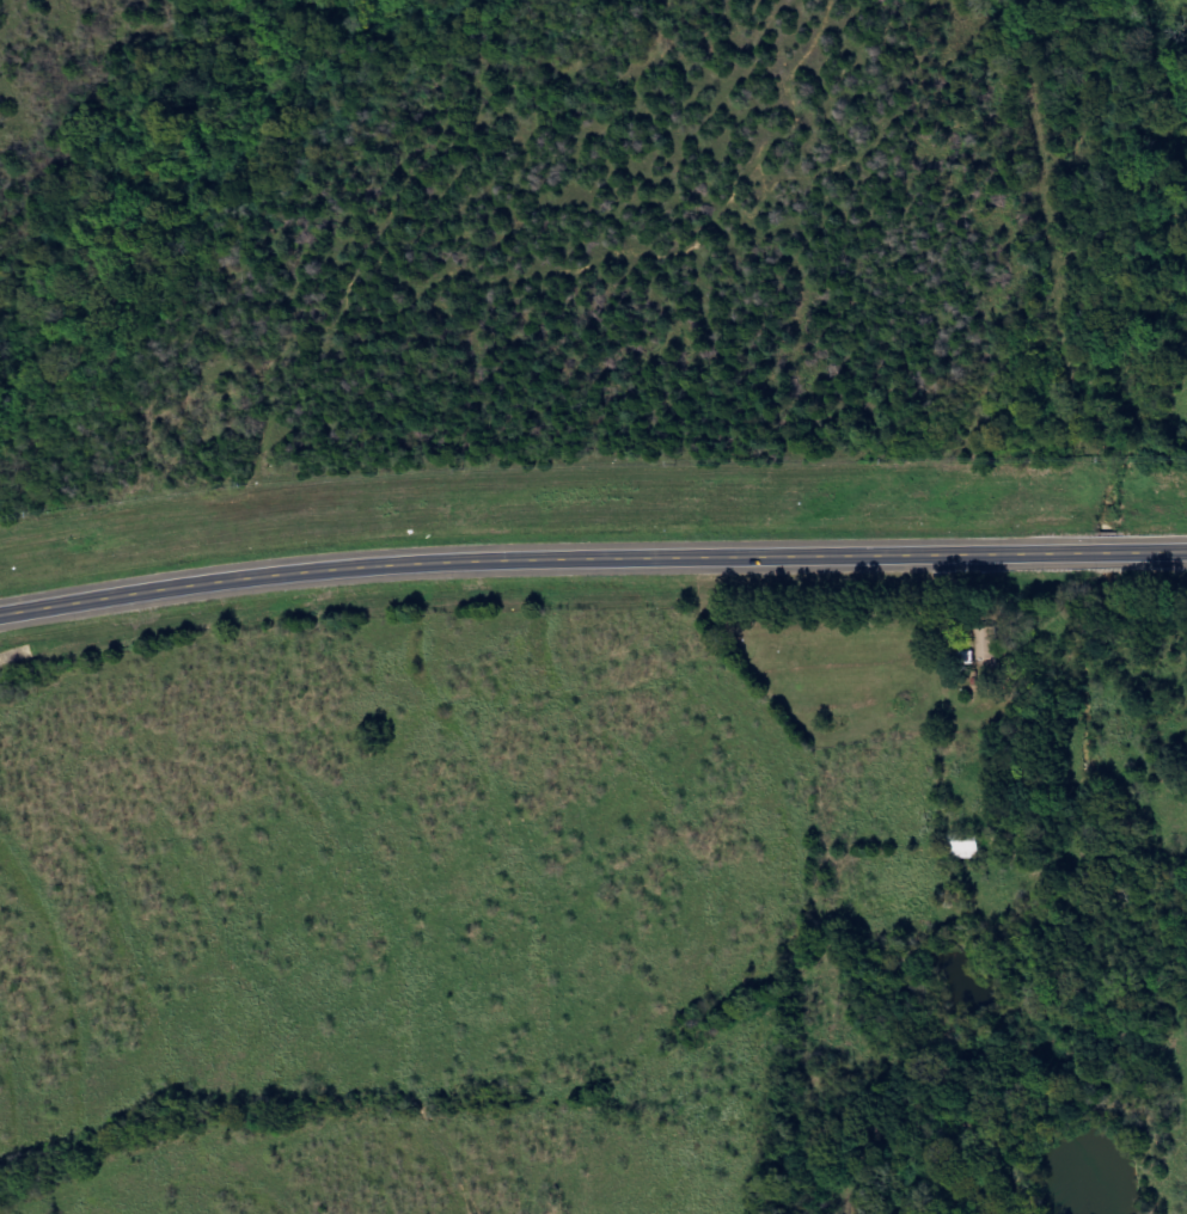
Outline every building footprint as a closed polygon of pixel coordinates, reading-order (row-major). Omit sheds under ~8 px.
[(1002,628),(981,628),(982,664),(1003,663),(1002,628)]
